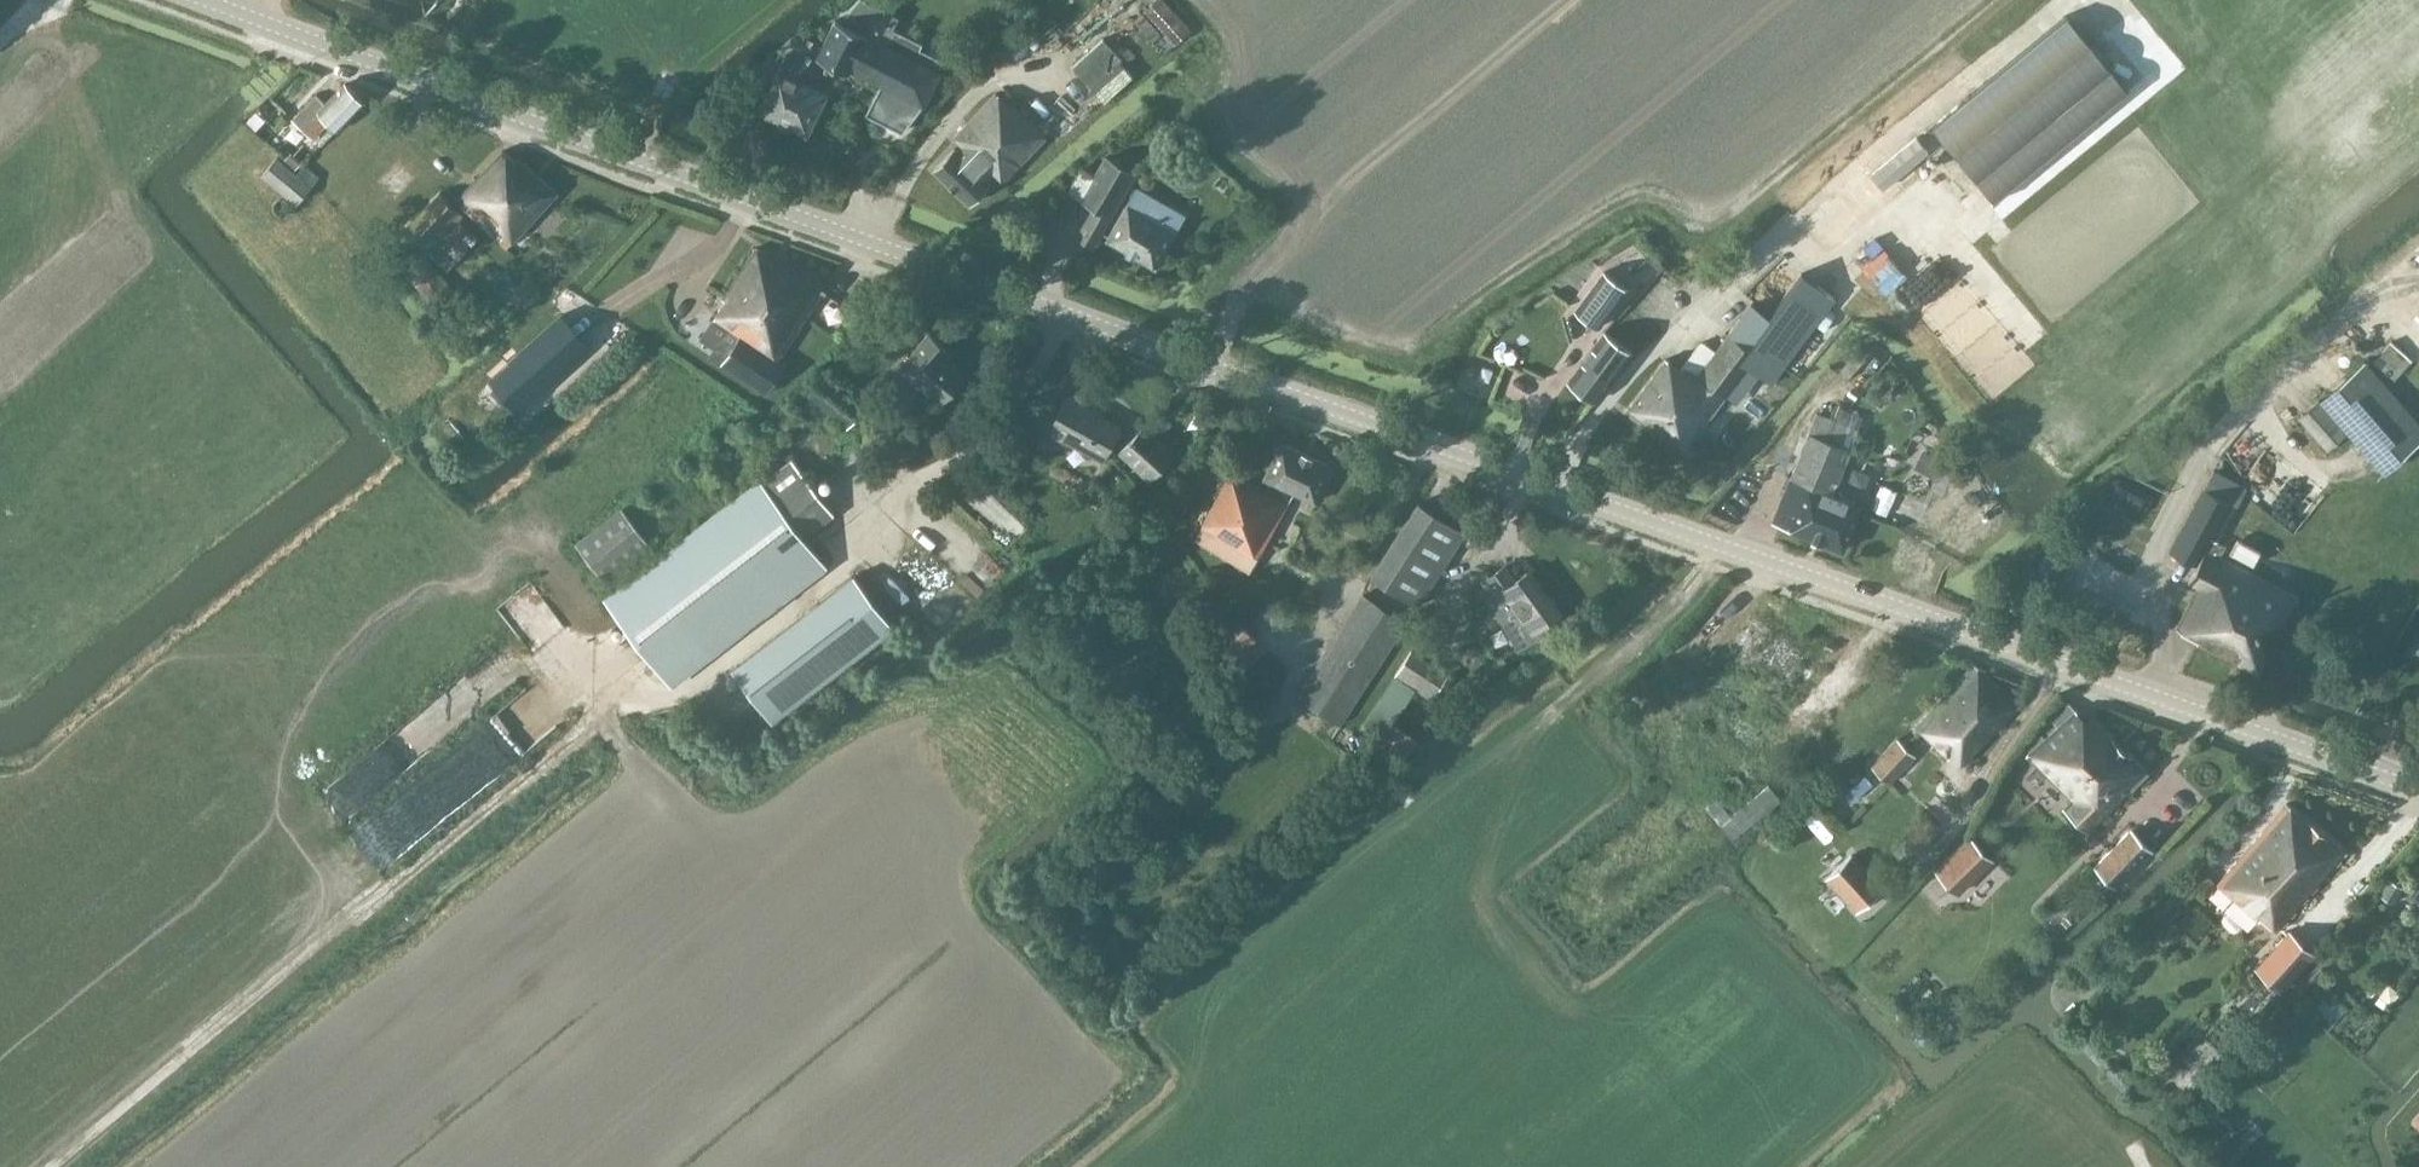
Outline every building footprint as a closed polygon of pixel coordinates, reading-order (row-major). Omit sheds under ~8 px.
[(1191,30),(1164,0),(1155,0),(1143,11),(1174,44),(1191,30)] [(902,131),(903,131),(924,103),(940,71),(939,71),(944,60),(920,49),(922,43),(858,10),(850,26),(836,19),(817,56),(848,71),(851,67),(881,82),(866,113),(863,120),(898,138),(902,131)] [(2129,90),(2067,15),(1932,126),(1994,201),(2129,90)] [(1169,53),(1135,18),(1105,45),(1138,80),(1169,53)] [(807,133),(827,95),(801,82),(809,67),(808,67),(813,57),(806,54),(802,63),(785,56),(759,110),(807,133)] [(339,131),(366,103),(344,83),(325,102),(316,94),(291,120),(313,140),(329,122),(339,131)] [(1001,183),(1047,136),(1013,103),(1010,105),(998,94),(953,137),(964,147),(958,153),(953,149),(933,169),(969,203),(995,177),(1001,183)] [(507,249),(559,193),(520,156),(516,161),(502,149),(454,200),(507,249)] [(295,171),(302,163),(303,162),(291,151),(283,160),(277,155),(261,175),(297,204),(320,176),(304,164),(297,173),(295,171)] [(1108,155),(1082,198),(1094,204),(1076,234),(1095,245),(1137,172),(1108,155)] [(1078,169),(1069,188),(1080,194),(1090,175),(1078,169)] [(1136,186),(1105,239),(1154,267),(1185,214),(1136,186)] [(438,192),(406,226),(403,228),(428,252),(427,254),(446,272),(479,239),(461,221),(465,217),(438,192)] [(780,359),(827,291),(756,245),(712,312),(716,315),(711,324),(698,314),(682,338),(767,395),(787,363),(780,359)] [(1628,288),(1604,270),(1576,309),(1599,326),(1628,288)] [(1751,301),(1727,333),(1713,352),(1700,342),(1681,367),(1669,357),(1627,409),(1685,452),(1748,366),(1773,384),(1835,299),(1803,273),(1771,316),(1751,301)] [(562,314),(490,379),(519,411),(591,346),(562,314)] [(898,357),(915,333),(899,322),(882,345),(898,357)] [(1574,382),(1595,400),(1635,353),(1609,331),(1583,361),(1588,366),(1574,382)] [(968,372),(940,350),(943,345),(928,333),(898,370),(942,405),(968,372)] [(2374,354),(2389,369),(2406,352),(2390,337),(2374,354)] [(2005,355),(1992,341),(1970,361),(1984,376),(2005,355)] [(2360,357),(2323,388),(2387,461),(2418,433),(2418,424),(2360,357)] [(1486,386),(1492,364),(1481,361),(1476,383),(1486,386)] [(848,428),(866,406),(826,373),(807,396),(848,428)] [(1103,458),(1121,425),(1093,410),(1095,407),(1068,393),(1060,409),(1043,400),(1030,423),(1047,432),(1046,434),(1067,445),(1070,440),(1103,458)] [(2300,418),(2329,451),(2349,433),(2320,400),(2300,418)] [(1850,449),(1862,417),(1834,407),(1829,417),(1816,412),(1772,521),(1789,527),(1788,529),(1842,552),(1861,504),(1833,492),(1850,449)] [(2231,440),(2257,451),(2265,430),(2240,420),(2231,440)] [(1117,452),(1139,472),(1149,482),(1177,454),(1144,424),(1117,452)] [(1263,479),(1271,483),(1268,489),(1242,477),(1240,481),(1226,475),(1195,538),(1250,572),(1258,557),(1259,558),(1294,493),(1316,504),(1333,465),(1280,440),(1263,479)] [(1933,473),(1887,455),(1869,501),(1893,510),(1883,537),(1906,546),(1933,473)] [(761,481),(606,601),(670,684),(825,564),(804,537),(834,514),(793,459),(763,482),(761,481)] [(2260,677),(2300,596),(2286,589),(2213,551),(2247,486),(2214,469),(2168,553),(2197,566),(2188,582),(2200,588),(2179,631),(2198,640),(2195,644),(2260,677)] [(1418,607),(1466,533),(1418,501),(1369,576),(1418,607)] [(650,544),(623,509),(577,545),(604,580),(650,544)] [(1517,653),(1547,637),(1541,626),(1561,612),(1548,594),(1547,595),(1528,570),(1516,579),(1505,565),(1480,583),(1490,597),(1488,599),(1517,653)] [(875,603),(851,573),(816,600),(731,667),(767,715),(888,621),(875,603)] [(1340,725),(1407,623),(1362,593),(1295,696),(1340,725)] [(1270,651),(1236,615),(1215,635),(1249,671),(1270,651)] [(1697,707),(1742,741),(1775,721),(1765,705),(1776,690),(1763,669),(1768,673),(1756,655),(1743,644),(1727,654),(1717,668),(1729,687),(1707,670),(1695,678),(1703,685),(1709,693),(1698,707),(1697,707)] [(1449,674),(1413,650),(1397,674),(1433,698),(1449,674)] [(1963,766),(2019,705),(1973,662),(1913,726),(1947,758),(1951,753),(1963,766)] [(2076,713),(2028,759),(2073,802),(2064,811),(2089,835),(2147,774),(2094,721),(2089,726),(2076,713)] [(1891,783),(1917,756),(1899,738),(1873,765),(1891,783)] [(1733,837),(1781,799),(1770,784),(1732,814),(1718,797),(1708,805),(1733,837)] [(2262,914),(2277,926),(2346,850),(2284,801),(2217,884),(2259,917),(2262,914)] [(2097,868),(2119,889),(2152,854),(2131,833),(2097,868)] [(1970,841),(1937,873),(1961,897),(1994,864),(1970,841)] [(1852,855),(1827,878),(1857,910),(1882,888),(1852,855)] [(2396,903),(2405,887),(2390,878),(2381,893),(2396,903)] [(2409,895),(2418,901),(2418,879),(2409,895)] [(2287,931),(2254,967),(2280,988),(2313,952),(2287,931)] [(2376,992),(2390,1000),(2397,987),(2384,979),(2376,992)] [(2334,993),(2319,1011),(2331,1020),(2345,1002),(2334,993)]
